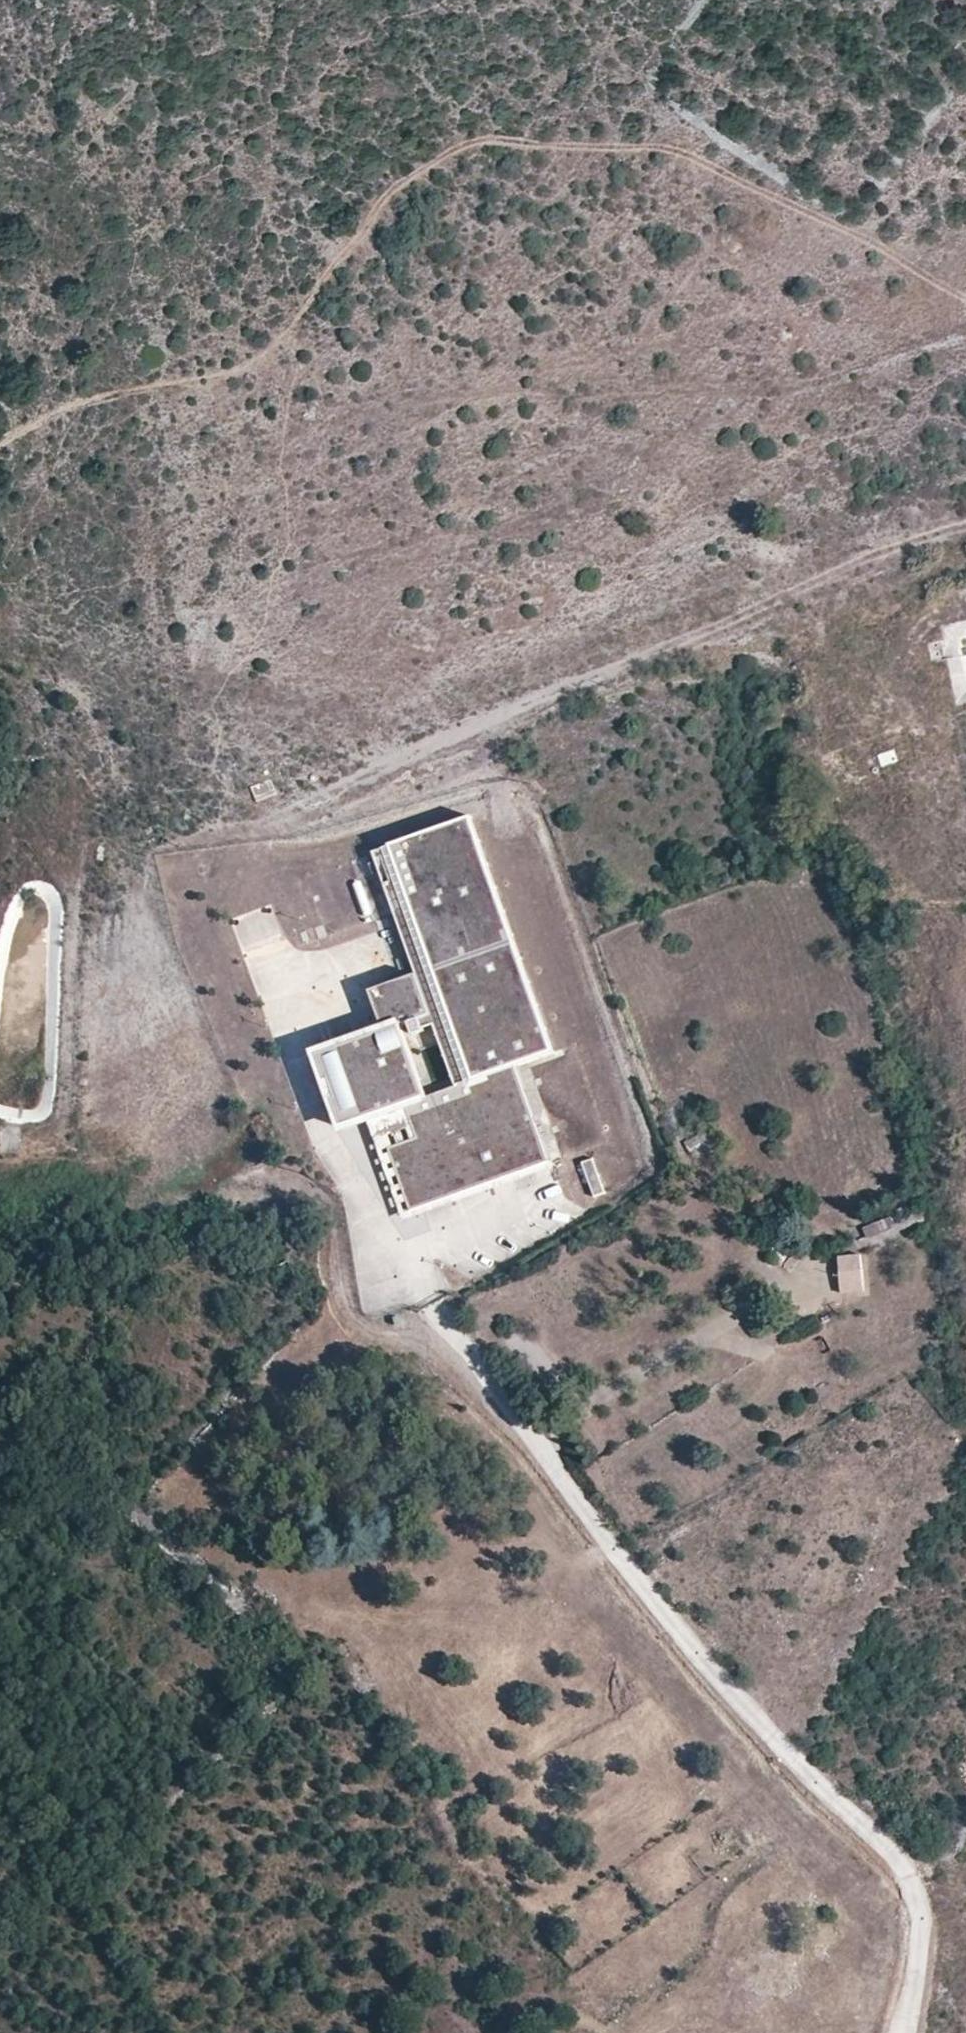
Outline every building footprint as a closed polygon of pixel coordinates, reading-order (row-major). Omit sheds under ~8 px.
[(955,703),(965,701),(965,655),(948,658),(955,703)] [(517,1068),(557,1054),(473,817),(375,852),(418,974),(372,991),(386,1032),(319,1055),(328,1082),(332,1081),(339,1100),(335,1101),(344,1127),(369,1118),(406,1105),(418,1139),(390,1149),(412,1211),(550,1162),(517,1068)] [(382,916),(371,856),(351,860),(362,919),(382,916)] [(339,1100),(332,1081),(328,1082),(335,1101),(339,1100)] [(406,1105),(369,1118),(405,1220),(555,1167),(553,1162),(550,1162),(412,1211),(390,1149),(418,1139),(406,1105)] [(609,1192),(597,1157),(585,1161),(597,1196),(609,1192)] [(839,1287),(841,1290),(865,1290),(861,1250),(838,1251),(838,1256),(839,1287)] [(820,1256),(819,1257),(821,1289),(841,1290),(839,1287),(838,1256),(820,1256)]
